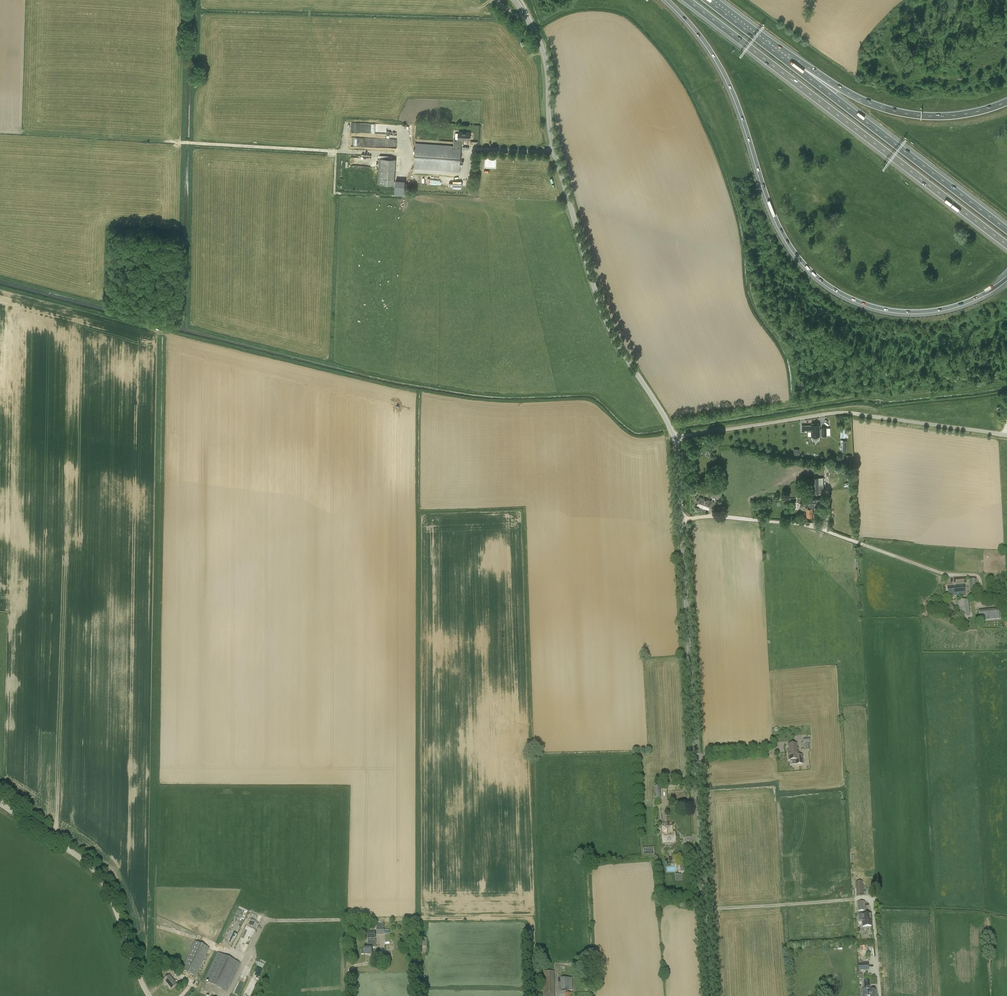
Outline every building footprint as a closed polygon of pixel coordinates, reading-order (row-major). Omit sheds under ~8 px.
[(747,28),(748,25),(744,23),(746,19),(739,15),(735,21),(747,28)] [(416,143),(414,168),(459,171),(461,140),(469,140),(470,132),(458,132),(458,139),(454,139),(454,146),(451,146),(451,145),(416,143)] [(397,147),(397,139),(377,139),(377,147),(397,147)] [(910,155),(921,161),(922,158),(912,152),(910,155)] [(378,184),(393,185),(395,159),(379,158),(378,184)] [(396,180),(395,191),(395,194),(404,194),(404,191),(405,180),(396,180)] [(811,430),(811,435),(812,435),(812,439),(819,439),(819,435),(822,435),(822,436),(827,436),(827,427),(821,427),(821,429),(819,429),(819,425),(802,425),(802,431),(808,431),(808,430),(811,430)] [(824,493),(824,485),(819,485),(818,477),(813,478),(813,480),(813,494),(824,493)] [(721,492),(714,489),(712,496),(720,499),(722,492),(721,492)] [(705,508),(708,509),(709,507),(714,509),(716,502),(700,497),(697,505),(705,508)] [(812,508),(814,508),(814,505),(822,505),(822,503),(824,503),(824,498),(822,498),(806,499),(806,506),(808,505),(808,508),(806,508),(807,516),(813,515),(812,508)] [(955,587),(947,588),(948,597),(956,596),(956,597),(965,596),(964,585),(955,586),(955,587)] [(970,617),(968,601),(957,602),(959,618),(970,617)] [(980,621),(1000,619),(999,609),(979,611),(980,621)] [(789,761),(795,760),(795,765),(804,764),(803,755),(798,755),(798,751),(797,752),(796,744),(788,745),(789,750),(788,750),(789,761)] [(663,843),(675,842),(675,833),(672,833),(672,827),(663,827),(663,834),(662,834),(663,843)] [(864,895),(863,881),(856,882),(856,883),(855,883),(855,882),(854,882),(854,893),(856,893),(857,895),(864,895)] [(857,902),(858,911),(866,911),(865,902),(857,902)] [(863,927),(872,926),(871,914),(859,915),(859,920),(862,920),(863,927)] [(364,955),(372,955),(372,948),(376,948),(376,940),(368,940),(368,947),(364,947),(364,950),(361,950),(361,955),(364,955)] [(209,949),(195,942),(181,970),(196,977),(209,949)] [(217,953),(204,981),(227,992),(240,964),(217,953)] [(554,972),(543,972),(544,995),(555,995),(554,972)] [(170,990),(177,985),(169,975),(162,981),(165,984),(170,990)] [(561,978),(561,991),(573,990),(572,978),(561,978)] [(870,995),(876,995),(876,990),(870,990),(870,989),(870,981),(864,981),(865,989),(862,990),(863,995),(868,995),(870,995)]
